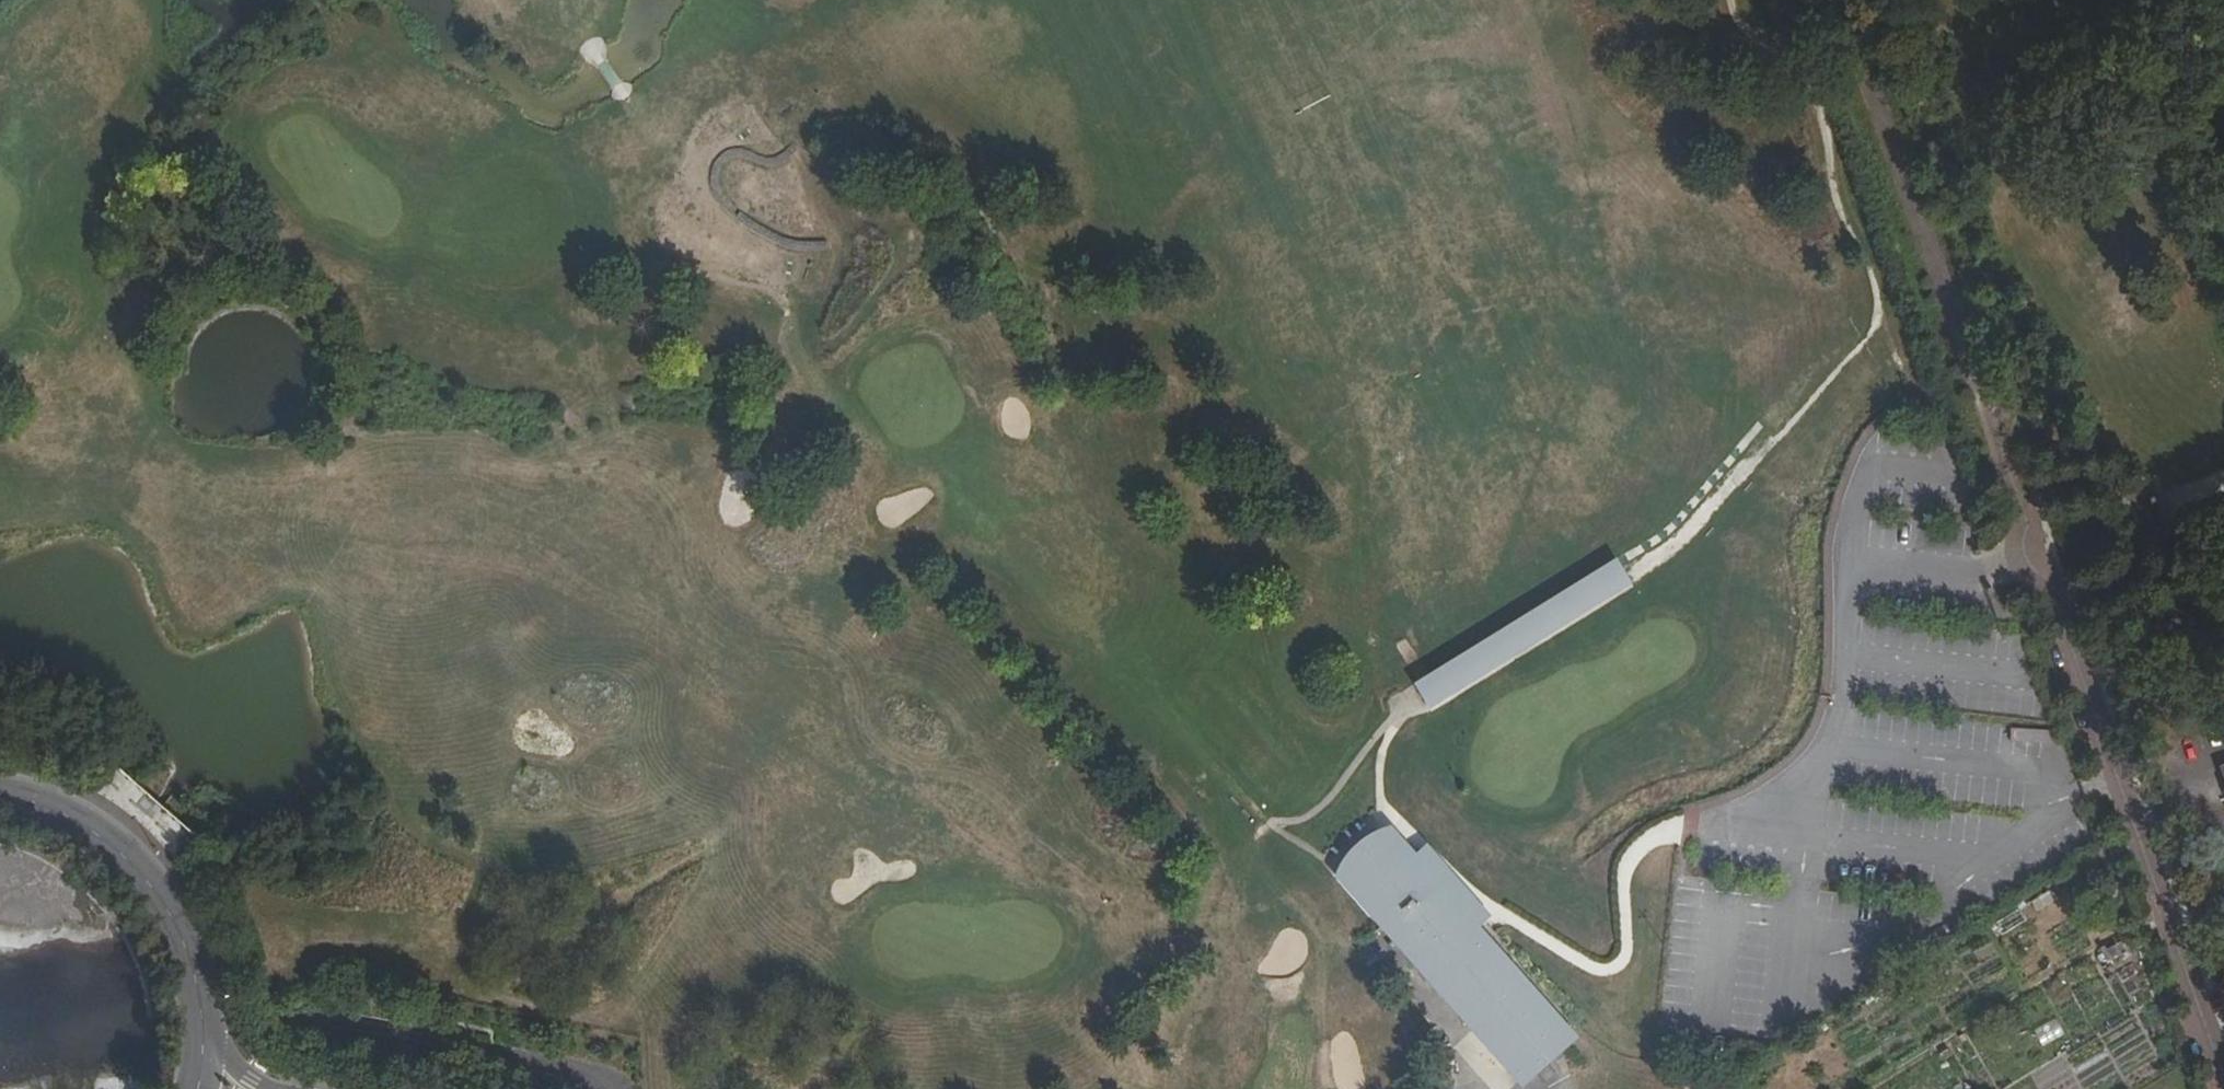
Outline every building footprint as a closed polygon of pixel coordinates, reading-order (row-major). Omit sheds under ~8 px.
[(1614,561),(1415,684),(1432,712),(1631,588),(1614,561)] [(1463,894),(1460,896),(1439,873),(1442,870),(1421,846),(1411,855),(1389,830),(1376,830),(1340,862),(1333,876),(1515,1084),(1570,1034),(1475,926),(1485,918),(1463,894)] [(1442,870),(1439,873),(1460,896),(1463,894),(1442,870)]
